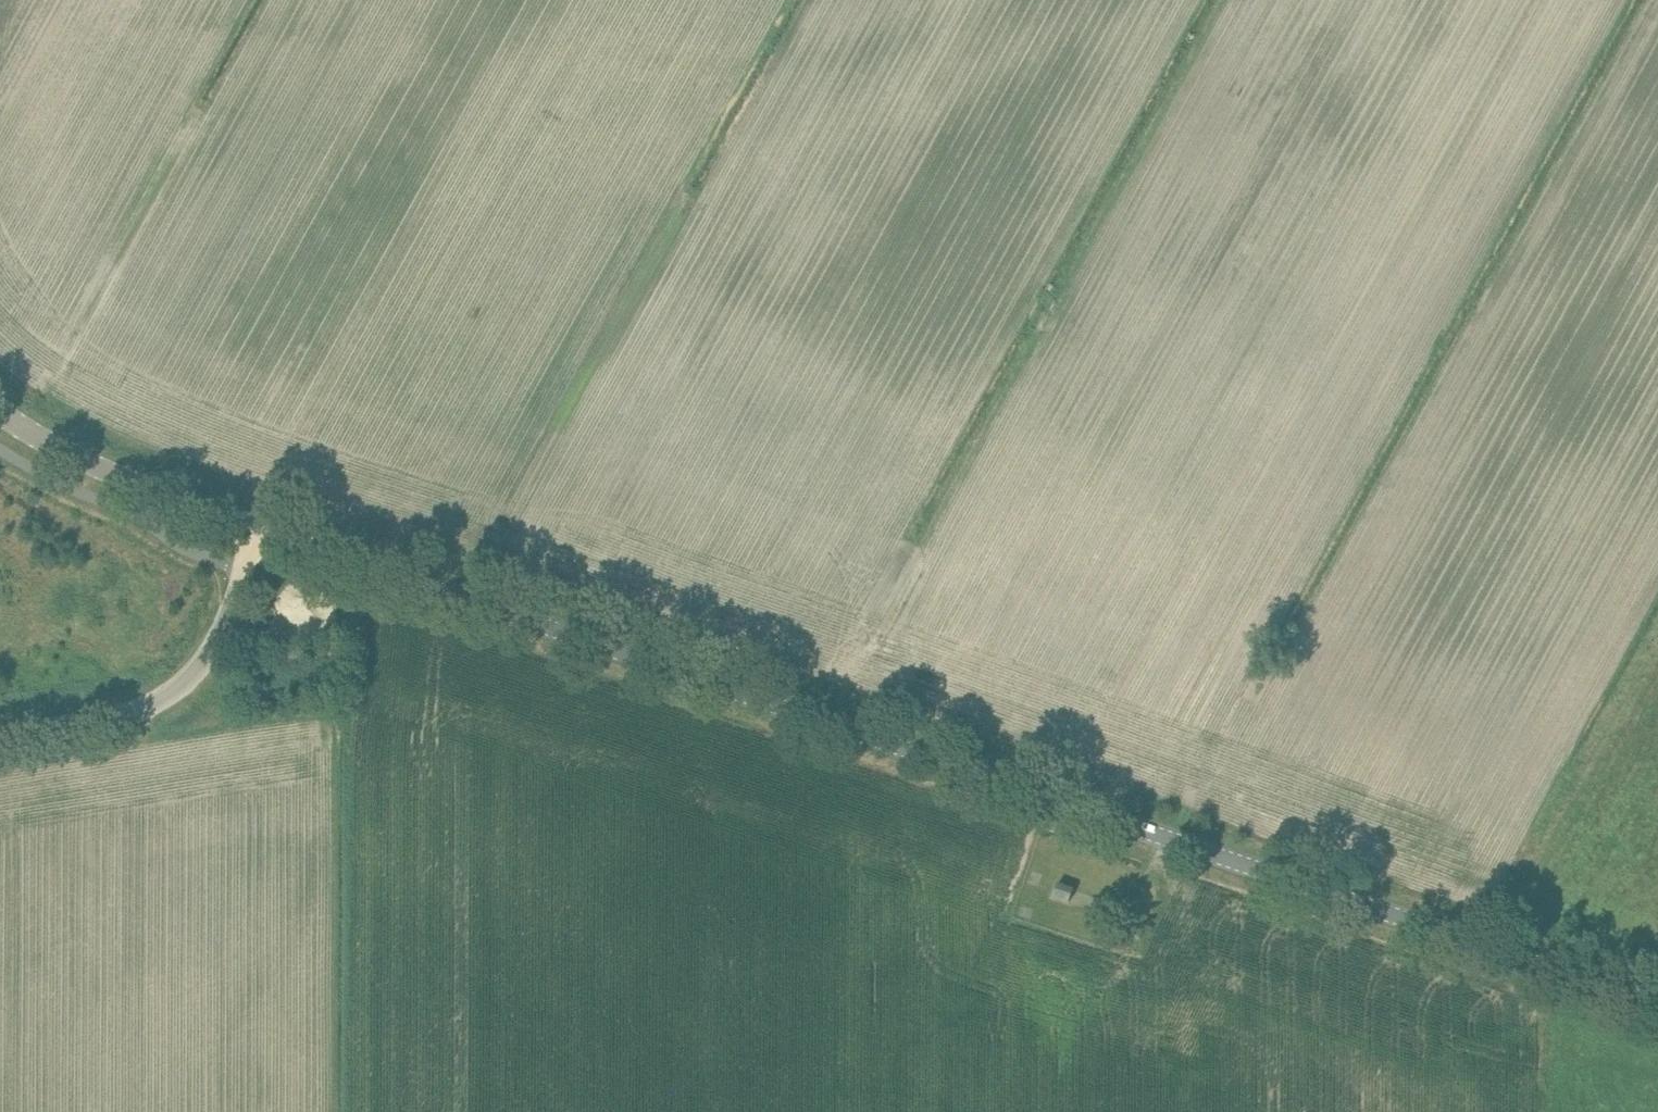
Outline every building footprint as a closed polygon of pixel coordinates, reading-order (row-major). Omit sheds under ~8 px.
[(1073,890),(1057,884),(1053,896),(1069,902),(1073,890)]
